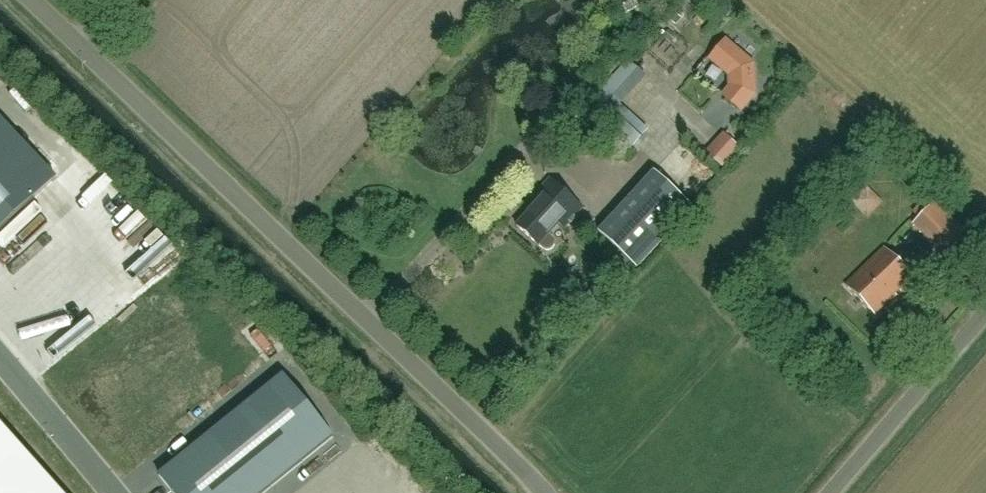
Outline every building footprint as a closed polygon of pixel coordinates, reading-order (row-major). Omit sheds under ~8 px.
[(723,44),(710,59),(730,75),(731,87),(723,96),(741,111),(752,98),(749,66),(723,44)] [(57,179),(0,119),(0,232),(57,179)] [(634,121),(620,136),(633,148),(647,133),(634,121)] [(726,133),(719,141),(736,156),(743,149),(726,133)] [(654,173),(599,232),(637,268),(692,208),(654,173)] [(555,241),(553,237),(549,234),(559,223),(564,228),(583,208),(551,179),(536,195),(541,200),(517,225),(538,245),(539,245),(542,248),(546,250),(550,250),(553,248),(555,245),(555,241)] [(856,200),(873,217),(888,203),(870,185),(856,200)] [(967,235),(936,203),(916,223),(948,254),(967,235)] [(875,316),(914,278),(884,247),(845,285),(875,316)] [(173,492),(264,492),(333,437),(283,375),(159,475),(173,492)] [(0,425),(0,492),(61,492),(0,425)]
